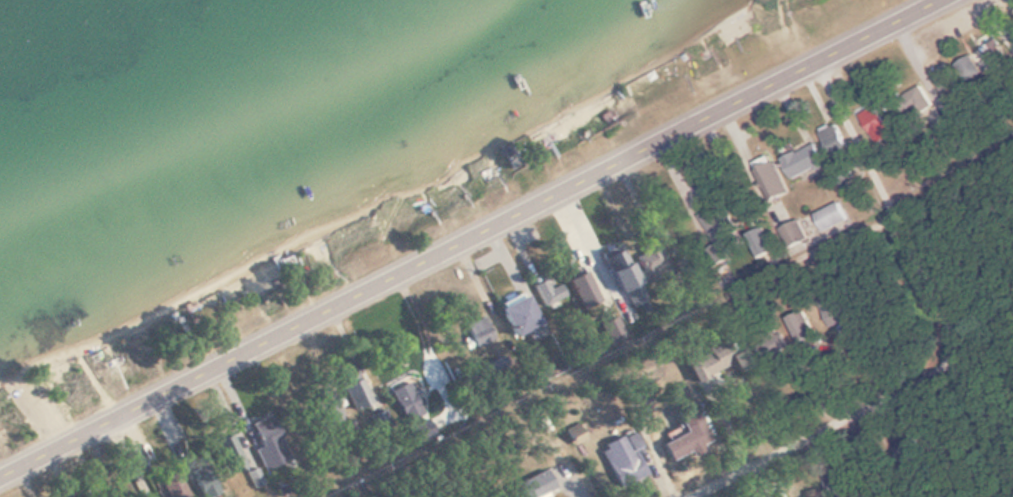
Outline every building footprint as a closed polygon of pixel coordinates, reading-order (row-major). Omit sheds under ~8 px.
[(1006,57),(994,40),(979,50),(991,68),(1006,57)] [(977,72),(970,57),(953,65),(960,81),(977,72)] [(940,92),(956,80),(944,65),(928,77),(940,92)] [(894,136),(876,106),(859,116),(878,146),(894,136)] [(822,133),(833,156),(850,148),(838,125),(822,133)] [(781,160),(789,180),(826,166),(818,146),(781,160)] [(772,205),(792,195),(777,164),(757,174),(772,205)] [(824,231),(849,220),(841,203),(816,214),(824,231)] [(717,218),(704,221),(708,234),(720,230),(717,218)] [(788,226),(794,248),(810,243),(803,222),(788,226)] [(631,281),(625,253),(602,258),(607,286),(631,281)] [(639,279),(659,279),(659,254),(639,254),(639,279)] [(287,271),(294,268),(290,260),(283,264),(287,271)] [(568,282),(582,310),(600,301),(586,272),(568,282)] [(545,305),(565,296),(554,274),(534,284),(545,305)] [(542,326),(528,294),(501,306),(515,338),(542,326)] [(851,315),(840,298),(836,301),(832,294),(818,303),(833,326),(851,315)] [(794,318),(792,336),(807,338),(810,321),(794,318)] [(494,340),(487,319),(459,329),(466,350),(494,340)] [(752,369),(739,338),(692,357),(702,381),(733,368),(736,375),(752,369)] [(345,388),(357,413),(374,405),(362,380),(345,388)] [(425,417),(408,383),(392,392),(408,425),(425,417)] [(262,448),(255,451),(262,467),(274,461),(268,449),(285,442),(274,416),(252,425),(262,448)] [(684,449),(706,448),(706,425),(684,426),(684,449)] [(648,477),(637,451),(641,449),(634,432),(601,447),(619,489),(648,477)]
